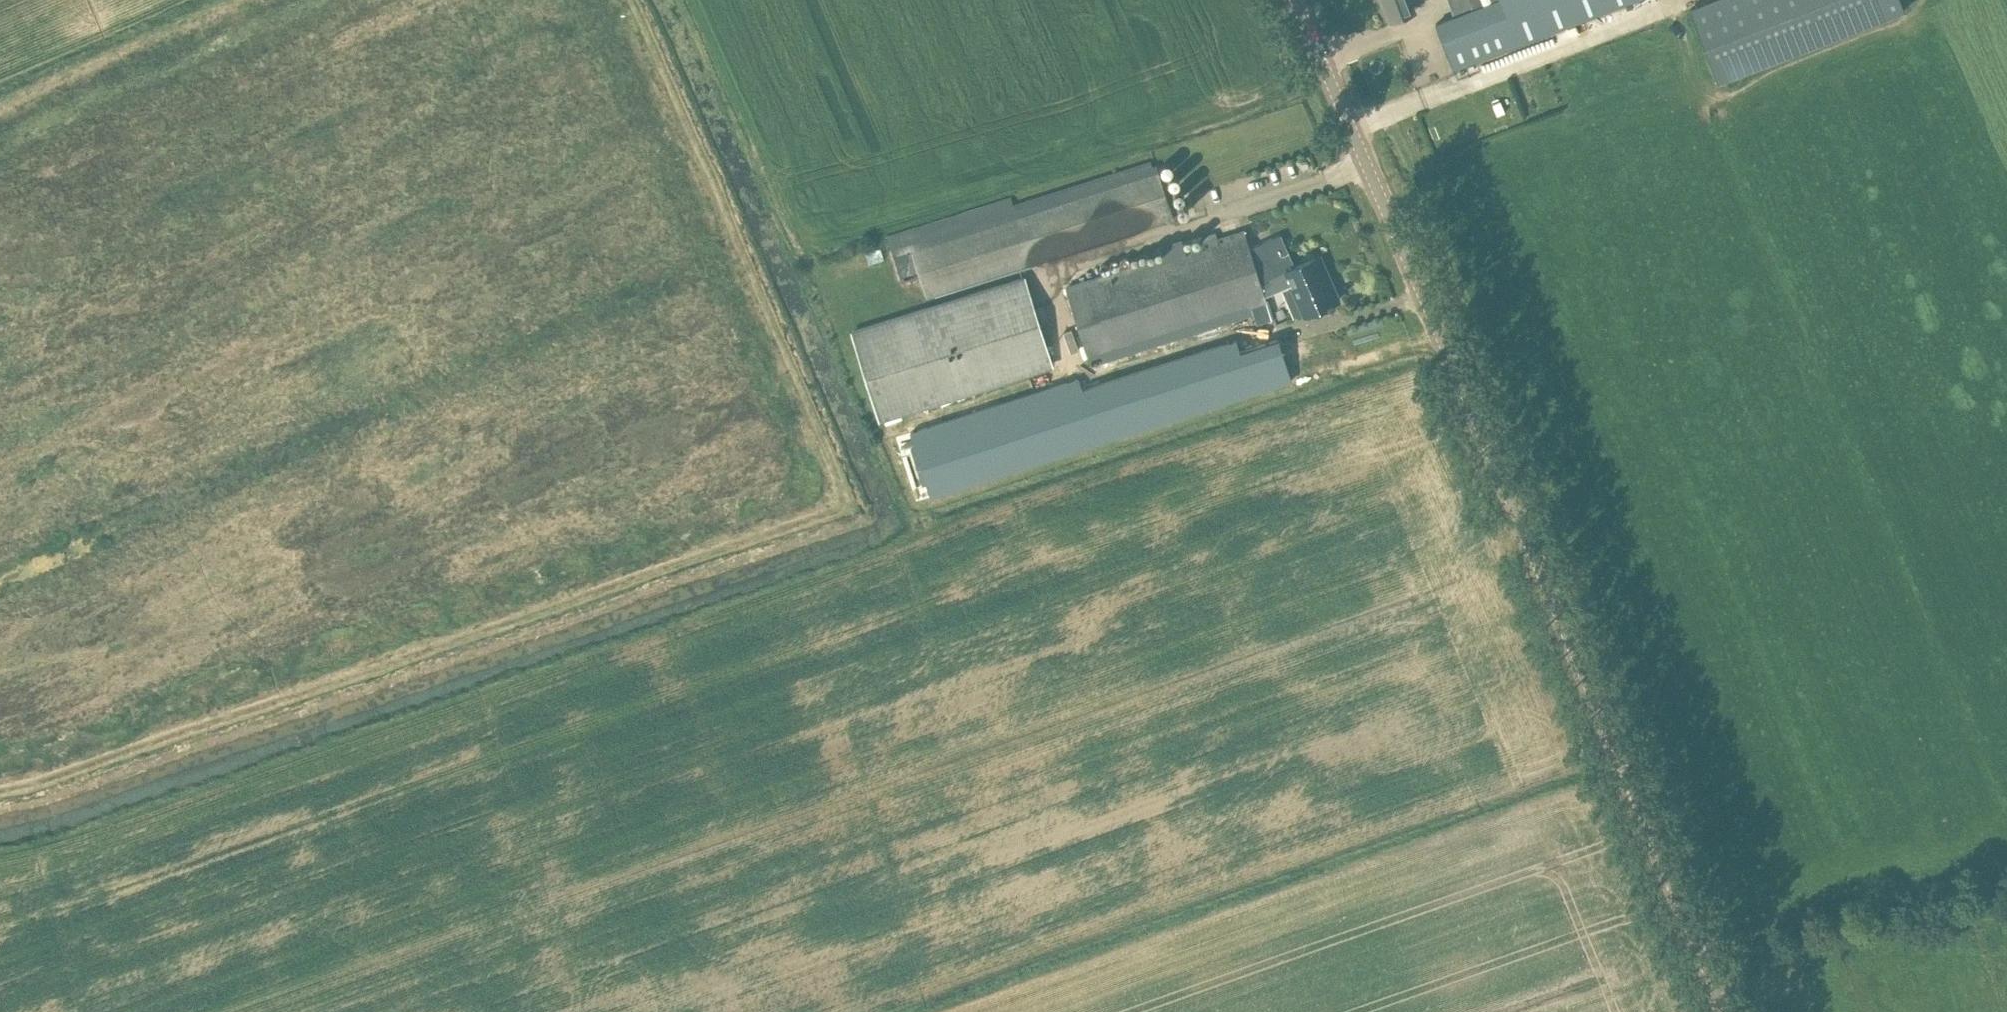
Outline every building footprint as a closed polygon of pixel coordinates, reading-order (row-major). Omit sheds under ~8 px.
[(1390,20),(1415,10),(1411,0),(1382,0),(1390,20)] [(1474,9),(1436,24),(1454,69),(1632,0),(1471,0),(1474,9)] [(1716,81),(1902,9),(1899,0),(1713,0),(1688,10),(1716,81)] [(1010,198),(888,237),(893,255),(912,249),(921,277),(927,297),(1031,263),(1173,219),(1155,165),(1152,166),(1151,160),(1012,204),(1010,198)] [(1204,243),(1067,287),(1081,332),(1091,365),(1250,315),(1248,308),(1251,307),(1266,302),(1263,294),(1250,247),(1243,231),(1219,239),(1204,243)] [(1281,234),(1250,247),(1263,294),(1292,283),(1305,314),(1319,307),(1338,300),(1331,283),(1326,285),(1314,257),(1294,266),(1281,234)] [(859,360),(850,363),(860,395),(870,392),(873,391),(882,420),(1050,367),(1022,277),(854,330),(863,359),(859,360)] [(1266,302),(1251,307),(1254,315),(1256,323),(1273,317),(1268,301),(1266,302)] [(913,442),(900,446),(913,485),(926,481),(930,495),(1291,381),(1277,339),(1239,351),(1236,340),(1081,389),(1078,378),(910,431),(913,442)]
